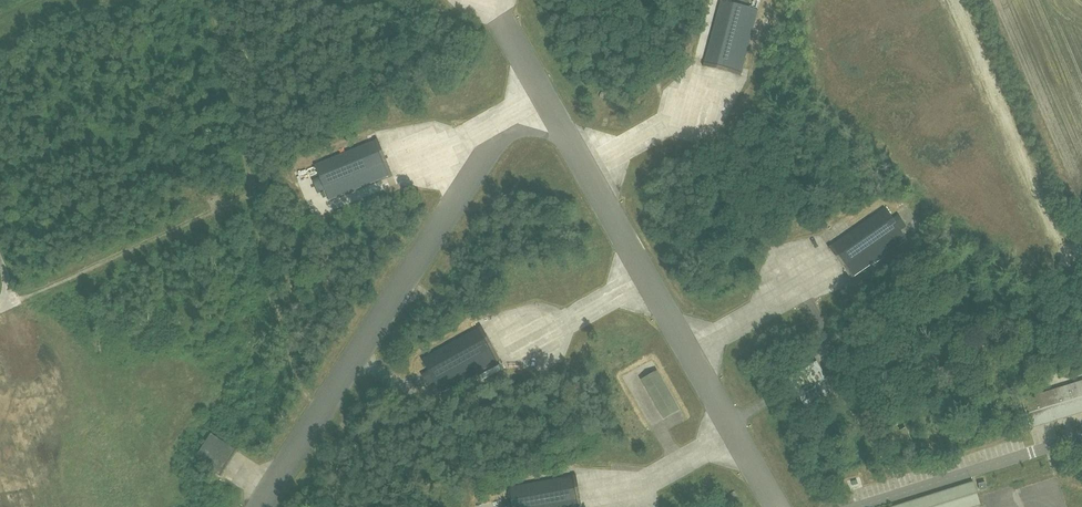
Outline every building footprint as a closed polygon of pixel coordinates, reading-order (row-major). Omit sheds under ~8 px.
[(710,40),(703,66),(741,76),(758,10),(747,7),(749,0),(732,0),(731,3),(722,0),(720,0),(710,40)] [(329,201),(368,185),(392,175),(378,139),(314,165),(318,175),(311,178),(314,186),(318,193),(324,191),(329,201)] [(885,207),(850,232),(828,247),(850,279),(907,239),(901,230),(907,226),(902,219),(897,212),(891,217),(885,207)] [(434,301),(442,307),(446,302),(437,296),(434,301)] [(481,326),(474,330),(421,359),(427,369),(420,373),(424,380),(428,387),(435,383),(440,393),(500,360),(489,339),(481,326)] [(788,377),(795,390),(804,406),(833,389),(817,361),(788,377)] [(666,366),(646,377),(667,416),(687,406),(666,366)] [(1081,412),(1081,381),(1022,400),(1031,428),(1081,412)] [(221,476),(238,450),(237,449),(235,449),(211,433),(198,453),(216,465),(213,470),(219,475),(220,476),(221,476)] [(567,476),(508,487),(510,498),(503,499),(504,506),(582,506),(576,474),(567,476)] [(973,482),(892,506),(974,506),(981,505),(973,482)] [(979,484),(980,491),(987,489),(985,482),(979,484)]
